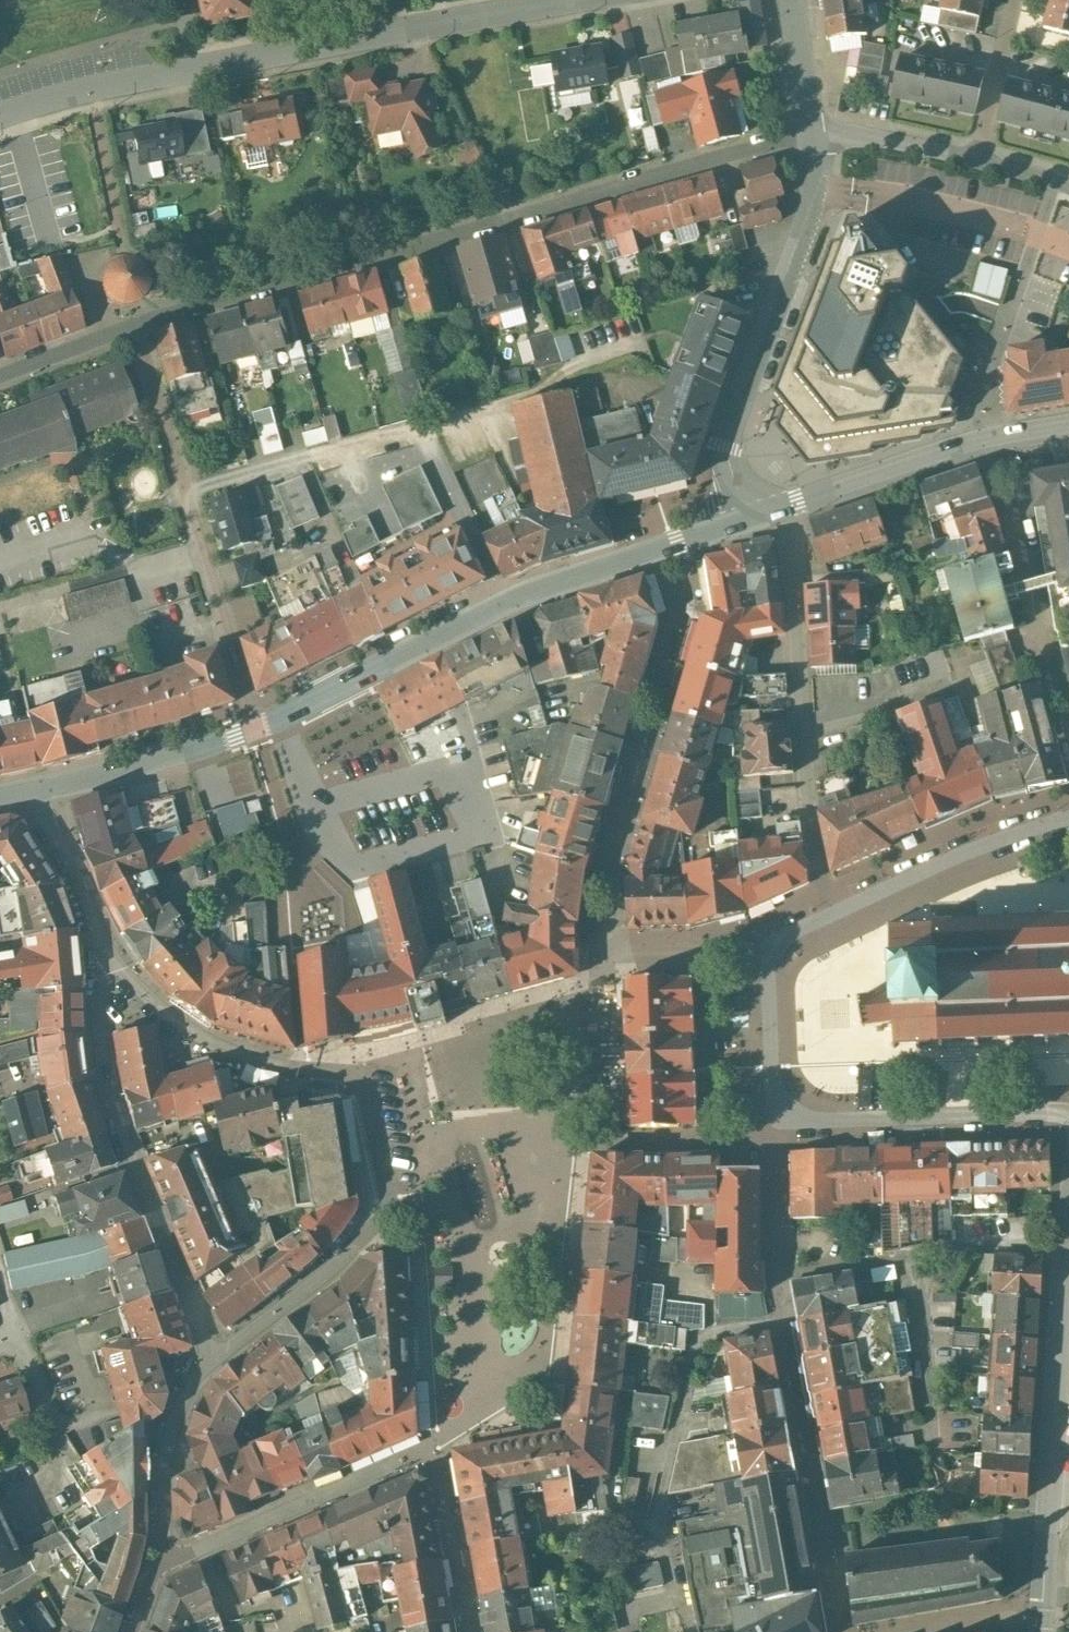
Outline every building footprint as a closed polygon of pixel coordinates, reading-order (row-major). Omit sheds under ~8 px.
[(206,25),(258,15),(255,0),(201,0),(206,25)] [(738,17),(740,30),(745,30),(747,47),(767,45),(759,0),(755,0),(739,2),(742,16),(738,17)] [(829,38),(865,33),(864,18),(862,5),(872,4),(871,0),(824,0),(829,38)] [(940,9),(972,16),(979,17),(982,0),(942,0),(940,9)] [(1049,6),(1068,11),(1068,0),(1051,0),(1049,6)] [(873,17),(872,4),(862,5),(864,18),(873,17)] [(1049,6),(1044,27),(1068,34),(1068,11),(1049,6)] [(972,16),(940,9),(937,25),(975,33),(976,31),(970,30),(972,16)] [(681,48),(686,75),(702,71),(699,58),(747,50),(747,47),(745,30),(740,30),(738,17),(710,21),(710,19),(676,25),(681,48)] [(612,37),(625,79),(646,72),(633,31),(612,37)] [(884,45),(860,41),(853,90),(876,93),(884,45)] [(555,63),(552,64),(557,93),(573,90),(573,95),(591,92),(591,87),(607,85),(601,47),(554,54),(555,63)] [(664,50),(672,78),(680,76),(686,75),(681,48),(664,50)] [(980,74),(901,56),(893,94),(972,111),(980,74)] [(381,88),(381,85),(377,65),(344,72),(345,77),(349,94),(381,88)] [(683,86),(657,94),(664,122),(691,115),(699,147),(740,135),(729,99),(738,96),(733,73),(683,86)] [(653,125),(664,122),(657,94),(683,86),(680,76),(672,78),(644,84),(653,125)] [(349,94),(345,77),(324,81),(328,104),(350,99),(349,94)] [(381,88),(349,94),(350,99),(350,102),(366,99),(373,135),(403,130),(417,158),(443,146),(431,124),(430,111),(438,110),(435,93),(427,94),(424,81),(409,84),(408,79),(381,85),(381,88)] [(1007,82),(998,120),(1068,136),(1068,96),(1007,82)] [(293,99),(242,108),(242,111),(247,135),(249,147),(278,142),(282,145),(292,144),(294,139),(300,138),(293,99)] [(247,135),(242,111),(219,115),(224,139),(247,135)] [(155,126),(133,130),(140,164),(146,162),(180,156),(174,125),(173,117),(154,121),(155,126)] [(201,120),(174,125),(180,156),(207,149),(201,120)] [(660,150),(653,125),(638,129),(645,154),(660,150)] [(278,142),(249,147),(243,148),(248,168),(281,162),(278,142)] [(773,157),(739,167),(745,188),(756,225),(782,218),(776,197),(784,194),(773,157)] [(146,162),(140,164),(130,165),(133,182),(149,179),(146,162)] [(711,174),(663,188),(673,225),(674,227),(722,213),(711,174)] [(673,225),(663,188),(622,200),(632,230),(634,237),(650,232),(673,225)] [(756,225),(745,188),(734,192),(742,223),(743,229),(756,225)] [(616,235),(632,230),(622,200),(589,211),(598,241),(616,235)] [(1061,236),(1068,239),(1068,209),(1061,236)] [(598,241),(589,211),(555,221),(570,271),(573,279),(575,287),(594,280),(586,258),(583,246),(598,241)] [(570,271),(555,221),(522,231),(540,280),(562,274),(570,271)] [(743,229),(742,223),(728,227),(731,238),(718,242),(721,255),(748,248),(743,229)] [(632,230),(616,235),(624,256),(638,252),(634,237),(632,230)] [(634,237),(638,252),(650,252),(656,250),(650,232),(634,237)] [(495,238),(460,249),(473,292),(479,310),(481,309),(504,302),(496,274),(506,271),(495,238)] [(864,238),(830,239),(773,390),(784,404),(776,427),(807,464),(872,456),(875,446),(921,442),(923,430),(959,425),(968,395),(958,381),(969,346),(961,335),(950,336),(908,291),(913,275),(897,259),(882,260),(864,238)] [(583,246),(586,258),(601,253),(601,255),(603,254),(598,241),(583,246)] [(11,268),(4,242),(0,244),(0,272),(11,268)] [(638,252),(624,256),(626,263),(640,259),(638,252)] [(42,274),(63,266),(59,255),(15,267),(20,279),(42,274)] [(435,256),(401,266),(405,281),(408,290),(411,303),(416,320),(426,317),(427,321),(433,320),(432,316),(450,310),(435,256)] [(1006,268),(977,261),(969,294),(998,301),(1006,268)] [(121,263),(112,266),(106,271),(102,278),(101,286),(103,294),(108,300),(118,305),(124,305),(132,302),(138,298),(141,291),(143,284),(142,278),(139,273),(136,269),(129,265),(121,263)] [(42,274),(51,297),(68,290),(63,278),(67,277),(63,266),(42,274)] [(560,278),(562,283),(573,279),(570,271),(562,274),(563,277),(560,278)] [(374,274),(338,283),(349,322),(371,316),(372,320),(377,319),(375,315),(385,312),(383,303),(380,292),(374,274)] [(575,287),(573,279),(562,283),(558,284),(567,313),(582,308),(575,287)] [(408,290),(405,281),(398,283),(401,291),(408,290)] [(338,283),(299,294),(309,333),(349,322),(338,283)] [(51,297),(29,305),(43,342),(82,327),(68,290),(51,297)] [(479,310),(473,292),(460,296),(470,331),(486,326),(484,320),(481,309),(479,310)] [(653,440),(643,442),(654,486),(691,478),(697,460),(746,315),(697,297),(692,309),(700,312),(653,440)] [(278,300),(244,309),(256,351),(256,353),(290,343),(278,300)] [(481,309),(484,320),(508,313),(504,302),(481,309)] [(416,320),(411,303),(399,306),(404,324),(416,320)] [(0,317),(0,346),(4,356),(43,342),(29,305),(0,317)] [(244,309),(208,318),(217,352),(220,363),(239,357),(239,355),(256,351),(244,309)] [(208,318),(192,323),(201,356),(217,352),(208,318)] [(543,321),(527,326),(534,349),(550,344),(543,321)] [(389,325),(403,371),(415,368),(402,322),(389,325)] [(192,323),(156,332),(170,382),(205,372),(201,356),(192,323)] [(1011,365),(1006,364),(1009,413),(1066,403),(1058,357),(1057,357),(1056,352),(1043,354),(1042,347),(1009,351),(1011,365)] [(239,355),(239,357),(241,362),(239,363),(241,369),(260,364),(256,353),(256,351),(239,355)] [(1058,357),(1066,403),(1068,403),(1068,356),(1058,357)] [(52,388),(55,398),(57,397),(66,421),(66,424),(67,428),(132,403),(117,363),(52,388)] [(404,376),(397,378),(407,412),(426,407),(415,368),(403,371),(404,376)] [(205,372),(170,382),(168,382),(178,418),(218,406),(213,386),(209,387),(205,372)] [(523,508),(519,508),(543,560),(544,562),(609,543),(599,500),(588,455),(580,421),(572,391),(514,405),(537,500),(539,506),(523,508)] [(57,397),(55,398),(0,419),(0,467),(20,460),(22,463),(50,453),(48,450),(72,441),(67,428),(66,424),(66,421),(57,397)] [(588,455),(643,442),(636,408),(580,421),(588,455)] [(272,422),(256,427),(264,454),(280,449),(272,422)] [(643,442),(588,455),(599,500),(654,486),(643,442)] [(219,448),(220,454),(237,449),(235,443),(219,448)] [(237,449),(220,454),(223,466),(247,460),(243,447),(237,449)] [(385,481),(407,527),(445,509),(422,463),(385,481)] [(1031,476),(1036,507),(1048,505),(1055,546),(1043,549),(1047,573),(1068,568),(1068,470),(1031,476)] [(946,527),(956,523),(951,507),(987,498),(979,476),(969,472),(919,486),(928,518),(942,514),(946,527)] [(302,476),(275,487),(293,529),(320,517),(302,476)] [(256,488),(212,501),(227,549),(243,545),(257,541),(251,521),(247,508),(261,504),(256,488)] [(491,497),(501,517),(519,508),(510,488),(491,497)] [(958,528),(961,538),(998,528),(1000,527),(989,497),(987,498),(951,507),(956,523),(958,528)] [(523,501),(523,508),(539,506),(537,500),(523,501)] [(871,501),(849,508),(863,549),(886,541),(871,501)] [(505,525),(484,536),(503,578),(543,560),(519,508),(501,517),(505,525)] [(849,508),(809,521),(824,562),(863,549),(849,508)] [(344,527),(356,554),(383,541),(370,514),(344,527)] [(267,516),(251,521),(257,541),(243,545),(246,555),(258,552),(260,560),(275,552),(269,534),(272,533),(267,516)] [(934,544),(961,538),(958,528),(932,534),(934,544)] [(961,538),(970,566),(1006,556),(998,528),(961,538)] [(421,553),(395,566),(418,612),(484,580),(460,532),(433,547),(430,541),(418,547),(421,553)] [(752,546),(741,548),(750,609),(781,604),(774,542),(770,542),(769,539),(751,542),(752,546)] [(707,560),(717,615),(750,609),(741,548),(728,550),(729,556),(707,560)] [(258,552),(246,555),(232,559),(241,588),(267,580),(260,560),(258,552)] [(964,641),(980,637),(1005,631),(1014,629),(998,575),(1011,572),(1006,556),(970,566),(945,573),(964,641)] [(267,580),(284,619),(288,627),(334,602),(321,573),(314,557),(267,580)] [(382,571),(362,582),(383,630),(418,612),(395,566),(392,560),(380,566),(382,571)] [(872,569),(864,569),(865,585),(894,579),(888,563),(872,569)] [(338,566),(321,573),(334,602),(346,595),(343,589),(348,587),(338,566)] [(1047,573),(1054,617),(1062,652),(1068,650),(1068,568),(1047,573)] [(643,577),(580,597),(580,599),(589,634),(590,636),(612,628),(612,630),(603,666),(608,668),(604,686),(603,689),(633,698),(654,617),(653,615),(655,614),(643,577)] [(123,579),(61,596),(67,620),(129,603),(123,579)] [(346,595),(334,602),(353,645),(383,630),(362,582),(361,580),(348,587),(343,589),(346,595)] [(858,584),(806,586),(808,629),(853,627),(852,608),(859,608),(858,584)] [(589,634),(580,599),(540,610),(536,619),(545,648),(571,640),(589,634)] [(334,602),(288,627),(309,667),(353,645),(334,602)] [(704,617),(691,663),(733,675),(740,675),(751,638),(783,633),(781,604),(750,609),(717,615),(704,617)] [(898,612),(882,618),(886,636),(903,631),(898,612)] [(284,619),(243,642),(258,692),(309,667),(288,627),(284,619)] [(444,657),(445,658),(465,700),(504,681),(528,669),(514,622),(444,657)] [(853,627),(808,629),(811,667),(854,665),(853,627)] [(980,637),(984,648),(1007,641),(1005,631),(980,637)] [(579,673),(578,673),(581,683),(600,677),(590,636),(589,634),(571,640),(579,673)] [(571,640),(545,648),(555,680),(578,673),(579,673),(571,640)] [(984,648),(989,660),(1011,654),(1009,641),(1007,641),(984,648)] [(919,652),(900,660),(909,682),(949,670),(942,647),(919,652)] [(189,668),(154,680),(167,723),(234,702),(218,649),(187,659),(189,668)] [(989,660),(993,672),(1016,666),(1013,653),(1011,654),(989,660)] [(423,668),(377,691),(399,734),(457,705),(465,700),(445,658),(436,662),(425,668),(423,668)] [(691,663),(675,714),(718,726),(732,731),(732,726),(732,712),(723,709),(727,697),(786,695),(785,674),(740,675),(733,675),(691,663)] [(993,672),(1001,695),(1024,689),(1018,665),(1016,666),(993,672)] [(534,688),(528,669),(504,681),(508,690),(516,686),(521,694),(534,688)] [(20,688),(25,713),(47,708),(45,700),(72,693),(74,701),(84,699),(80,684),(71,686),(69,675),(20,688)] [(167,723),(154,680),(84,699),(94,742),(167,723)] [(1024,689),(1001,695),(1027,788),(1051,781),(1059,783),(1066,781),(1039,685),(1024,689)] [(553,725),(560,723),(568,721),(559,686),(536,693),(546,726),(553,725)] [(603,689),(604,686),(589,690),(584,709),(578,707),(572,727),(622,741),(633,698),(603,689)] [(94,742),(84,699),(74,701),(72,693),(45,700),(47,708),(25,713),(27,724),(36,766),(96,751),(94,742)] [(982,725),(969,729),(993,799),(1027,788),(1001,695),(980,698),(984,720),(988,722),(986,727),(982,725)] [(958,696),(920,707),(956,811),(993,799),(969,729),(958,696)] [(17,726),(11,700),(0,702),(0,729),(17,726)] [(920,778),(906,785),(922,827),(956,811),(920,707),(898,714),(911,750),(920,778)] [(732,710),(732,712),(732,726),(744,726),(744,724),(759,723),(758,710),(732,710)] [(675,714),(662,757),(706,769),(718,726),(675,714)] [(788,722),(759,723),(744,724),(744,726),(746,748),(740,749),(741,774),(759,773),(793,771),(788,722)] [(560,723),(553,725),(532,795),(553,791),(572,727),(560,723)] [(27,724),(17,726),(0,729),(0,774),(36,766),(27,724)] [(546,726),(501,738),(516,797),(532,795),(553,725),(546,726)] [(622,741),(572,727),(553,791),(556,792),(602,806),(622,741)] [(823,752),(832,779),(842,776),(842,777),(851,773),(849,748),(823,752)] [(896,756),(906,785),(920,778),(911,750),(896,756)] [(462,753),(450,755),(452,764),(464,761),(462,753)] [(662,757),(644,820),(668,827),(692,835),(701,800),(697,799),(706,769),(662,757)] [(759,773),(741,774),(732,775),(733,791),(759,790),(759,773)] [(821,782),(825,794),(847,787),(842,777),(842,776),(832,779),(821,782)] [(825,794),(817,797),(818,813),(831,873),(889,846),(887,842),(922,827),(906,785),(852,802),(847,787),(825,794)] [(84,850),(130,836),(121,804),(118,790),(70,803),(84,850)] [(759,790),(733,791),(735,817),(761,816),(759,790)] [(602,806),(556,792),(549,816),(542,814),(542,817),(525,814),(518,847),(538,854),(583,868),(602,806)] [(257,795),(216,807),(225,836),(266,824),(257,795)] [(121,804),(130,836),(177,822),(170,799),(131,809),(121,804)] [(777,839),(738,845),(740,861),(745,909),(807,882),(799,816),(776,818),(777,839)] [(0,820),(0,856),(6,865),(8,868),(38,849),(20,820),(9,818),(0,820)] [(629,868),(630,879),(656,879),(657,868),(668,827),(644,820),(629,868)] [(188,832),(190,834),(191,834),(199,850),(212,845),(203,825),(188,832)] [(710,848),(715,848),(738,845),(737,831),(708,833),(710,848)] [(190,834),(165,844),(172,862),(199,850),(191,834),(190,834)] [(84,850),(99,891),(140,875),(144,873),(138,856),(130,836),(84,850)] [(144,873),(152,870),(172,862),(165,844),(138,856),(144,873)] [(715,848),(716,863),(740,861),(738,845),(715,848)] [(8,868),(6,865),(1,869),(10,885),(20,884),(21,890),(58,885),(38,849),(8,868)] [(472,852),(442,860),(451,898),(454,897),(459,915),(462,923),(467,921),(471,920),(478,946),(498,940),(491,916),(490,916),(472,852)] [(583,868),(538,854),(531,911),(511,908),(510,912),(535,915),(575,921),(583,868)] [(684,866),(685,878),(689,924),(690,927),(745,912),(745,909),(740,861),(716,863),(684,866)] [(431,866),(417,871),(425,898),(440,894),(431,866)] [(144,873),(140,875),(147,889),(159,883),(152,870),(144,873)] [(395,1022),(442,1011),(425,954),(428,953),(406,872),(368,882),(369,885),(359,887),(355,894),(358,903),(355,910),(360,932),(366,935),(371,934),(374,944),(370,948),(372,956),(374,963),(383,967),(387,965),(390,976),(384,977),(379,986),(387,1019),(391,1022),(395,1021),(395,1022)] [(140,875),(99,891),(121,933),(158,910),(147,889),(140,875)] [(630,879),(625,880),(627,926),(689,924),(685,878),(656,879),(630,879)] [(10,885),(0,887),(0,936),(20,933),(24,951),(74,942),(58,885),(21,890),(20,884),(10,885)] [(245,921),(247,938),(267,937),(266,901),(243,903),(245,921)] [(121,933),(141,964),(182,930),(167,905),(158,910),(121,933)] [(507,923),(512,936),(533,931),(535,915),(510,912),(507,923)] [(893,993),(894,1021),(894,1029),(894,1041),(889,1046),(893,1049),(898,1045),(915,1044),(915,1050),(920,1049),(920,1044),(938,1043),(938,1050),(944,1050),(943,1043),(974,1042),(975,1049),(979,1049),(979,1041),(1009,1040),(1009,1048),(1014,1048),(1014,1040),(1044,1039),(1044,1046),(1049,1046),(1049,1039),(1068,1038),(1068,918),(1042,919),(1042,912),(1038,912),(1038,920),(1009,921),(1009,912),(1003,913),(1004,921),(975,922),(975,915),(970,915),(970,923),(938,924),(937,916),(933,916),(934,924),(916,925),(915,918),(911,919),(911,926),(893,926),(889,921),(885,925),(889,929),(893,993)] [(447,918),(456,946),(472,942),(467,921),(462,923),(459,915),(447,918)] [(512,936),(498,940),(511,991),(575,973),(575,921),(535,915),(533,931),(512,936)] [(456,946),(457,951),(478,946),(471,920),(467,921),(472,942),(456,946)] [(247,938),(245,921),(230,923),(232,945),(247,947),(247,938)] [(216,955),(218,943),(219,930),(213,929),(212,936),(205,941),(191,923),(182,930),(141,964),(170,997),(216,955)] [(247,938),(247,947),(247,949),(268,949),(267,937),(247,938)] [(478,946),(457,951),(473,1001),(511,991),(498,940),(478,946)] [(74,942),(24,951),(0,955),(0,993),(7,992),(8,991),(37,990),(52,990),(78,989),(74,942)] [(218,943),(216,955),(242,971),(248,964),(247,949),(247,947),(232,945),(218,943)] [(456,946),(428,953),(425,954),(442,1011),(473,1001),(457,951),(456,946)] [(345,950),(353,1030),(370,1028),(370,1025),(375,1025),(381,1021),(369,989),(362,985),(359,974),(364,965),(362,958),(361,952),(354,948),(345,949),(345,950)] [(248,964),(242,971),(244,973),(240,978),(282,991),(278,950),(269,949),(268,949),(247,949),(248,964)] [(345,950),(298,955),(307,1048),(354,1044),(353,1030),(345,950)] [(210,1024),(240,978),(244,973),(242,971),(216,955),(170,997),(210,1024)] [(372,956),(362,958),(364,965),(359,974),(362,985),(369,989),(381,1021),(387,1019),(379,986),(384,977),(390,976),(387,965),(383,967),(374,963),(372,956)] [(621,979),(616,986),(617,1004),(625,1010),(626,1036),(691,1035),(694,1034),(691,979),(669,980),(668,977),(621,979)] [(282,991),(240,978),(210,1024),(290,1048),(282,991)] [(8,991),(9,1020),(0,1020),(0,1039),(33,1031),(33,1021),(53,1021),(54,1036),(79,1036),(78,989),(52,990),(52,997),(37,997),(37,990),(8,991)] [(894,1021),(893,993),(857,998),(861,1026),(865,1025),(894,1021)] [(151,1027),(112,1035),(122,1085),(124,1091),(154,1081),(163,1079),(162,1076),(151,1027)] [(691,1035),(626,1036),(627,1075),(692,1074),(691,1035)] [(79,1036),(54,1036),(39,1037),(39,1054),(36,1054),(37,1057),(39,1078),(62,1075),(85,1069),(79,1036)] [(39,1037),(0,1046),(0,1064),(37,1057),(36,1054),(39,1054),(39,1037)] [(213,1063),(162,1076),(163,1079),(154,1081),(124,1091),(134,1129),(174,1115),(176,1121),(205,1112),(203,1107),(214,1104),(222,1101),(214,1068),(213,1063)] [(692,1074),(627,1075),(629,1128),(678,1126),(678,1124),(697,1124),(695,1074),(692,1074)] [(46,1091),(64,1145),(102,1131),(104,1130),(87,1080),(46,1091)] [(222,1101),(214,1104),(227,1151),(243,1146),(245,1151),(264,1146),(262,1140),(282,1135),(272,1092),(271,1087),(222,1101)] [(293,1089),(272,1092),(282,1135),(283,1139),(285,1138),(289,1161),(347,1151),(340,1101),(337,1099),(299,1106),(298,1092),(293,1089)] [(35,1093),(1,1103),(13,1147),(46,1137),(35,1093)] [(102,1131),(64,1145),(17,1162),(22,1178),(48,1170),(53,1186),(113,1165),(102,1131)] [(1049,1143),(1004,1145),(1005,1187),(1005,1189),(1050,1187),(1049,1143)] [(197,1144),(147,1159),(205,1295),(226,1279),(217,1268),(236,1255),(242,1251),(213,1182),(197,1144)] [(1004,1145),(946,1146),(949,1189),(1005,1187),(1004,1145)] [(946,1146),(877,1149),(878,1201),(879,1222),(881,1222),(925,1221),(925,1204),(932,1204),(945,1203),(945,1198),(949,1198),(949,1189),(946,1146)] [(877,1149),(838,1150),(838,1190),(845,1190),(846,1202),(878,1201),(877,1149)] [(838,1150),(791,1152),(790,1218),(838,1217),(838,1210),(846,1210),(846,1202),(845,1190),(838,1190),(838,1150)] [(267,1170),(213,1182),(242,1251),(236,1255),(244,1265),(258,1256),(276,1245),(267,1217),(300,1207),(314,1205),(316,1212),(347,1200),(356,1199),(358,1199),(358,1195),(354,1195),(347,1151),(289,1161),(290,1169),(272,1174),(267,1170)] [(586,1223),(633,1231),(635,1205),(668,1204),(666,1159),(641,1160),(641,1156),(594,1156),(586,1223)] [(666,1159),(668,1204),(718,1205),(719,1171),(719,1156),(666,1157),(666,1159)] [(719,1171),(718,1205),(717,1226),(716,1262),(716,1293),(761,1292),(759,1171),(719,1171)] [(72,1221),(77,1236),(97,1229),(135,1216),(119,1174),(72,1191),(79,1211),(81,1218),(72,1221)] [(0,1190),(0,1204),(12,1200),(7,1187),(0,1190)] [(1006,1214),(1005,1189),(1005,1187),(949,1189),(949,1198),(950,1215),(1006,1214)] [(79,1211),(72,1191),(54,1197),(61,1220),(69,1218),(68,1214),(79,1211)] [(950,1215),(949,1198),(945,1198),(945,1203),(932,1204),(933,1241),(951,1240),(950,1215)] [(356,1208),(356,1199),(347,1200),(316,1212),(304,1217),(303,1229),(312,1236),(322,1253),(356,1208)] [(669,1237),(668,1204),(635,1205),(633,1231),(636,1231),(653,1234),(669,1237)] [(932,1204),(925,1204),(925,1221),(881,1222),(881,1226),(881,1248),(882,1253),(920,1245),(933,1245),(933,1241),(932,1204)] [(97,1229),(110,1264),(153,1250),(140,1215),(135,1216),(97,1229)] [(586,1223),(581,1270),(631,1275),(632,1263),(643,1264),(643,1257),(647,1257),(647,1247),(635,1245),(636,1231),(633,1231),(586,1223)] [(716,1262),(717,1226),(689,1225),(688,1261),(716,1262)] [(881,1248),(881,1226),(867,1226),(867,1248),(881,1248)] [(89,1272),(109,1265),(109,1264),(110,1264),(97,1229),(77,1236),(2,1252),(10,1289),(89,1272)] [(244,1265),(268,1297),(322,1253),(312,1236),(303,1229),(286,1240),(285,1238),(276,1245),(280,1251),(265,1264),(258,1256),(244,1265)] [(677,1238),(669,1237),(653,1234),(651,1260),(676,1262),(677,1238)] [(118,1294),(123,1305),(168,1290),(153,1250),(110,1264),(109,1264),(109,1265),(113,1275),(106,1277),(112,1296),(118,1294)] [(363,1257),(342,1282),(353,1313),(376,1309),(380,1336),(410,1327),(406,1253),(363,1257)] [(1041,1259),(983,1254),(983,1265),(995,1266),(992,1294),(996,1294),(1038,1297),(1041,1259)] [(268,1297),(244,1265),(226,1279),(205,1295),(203,1297),(226,1329),(268,1297)] [(581,1270),(577,1317),(626,1322),(633,1322),(636,1283),(630,1282),(631,1275),(581,1270)] [(852,1272),(791,1283),(798,1318),(801,1318),(858,1308),(856,1296),(863,1295),(860,1281),(853,1281),(852,1272)] [(320,1345),(327,1357),(351,1346),(361,1342),(353,1313),(342,1282),(304,1307),(326,1342),(320,1345)] [(663,1285),(636,1283),(633,1322),(650,1324),(659,1325),(661,1302),(663,1285)] [(121,1306),(131,1341),(138,1361),(174,1351),(190,1347),(168,1290),(123,1305),(121,1306)] [(946,1293),(934,1294),(935,1316),(947,1315),(946,1293)] [(1038,1297),(996,1294),(994,1335),(1036,1337),(1038,1297)] [(8,1315),(0,1297),(0,1317),(8,1315)] [(904,1300),(865,1307),(868,1322),(849,1324),(852,1344),(856,1343),(895,1336),(907,1334),(905,1325),(909,1324),(904,1300)] [(661,1302),(659,1325),(677,1328),(684,1329),(702,1328),(702,1306),(661,1302)] [(274,1332),(307,1379),(311,1376),(317,1386),(339,1378),(327,1357),(320,1345),(326,1342),(304,1307),(274,1332)] [(858,1308),(801,1318),(807,1353),(852,1344),(849,1324),(868,1322),(865,1307),(858,1308)] [(626,1322),(577,1317),(569,1384),(616,1390),(618,1390),(621,1369),(624,1341),(626,1322)] [(626,1322),(624,1341),(648,1344),(650,1324),(633,1322),(626,1322)] [(650,1324),(648,1344),(675,1347),(677,1328),(659,1325),(650,1324)] [(380,1336),(361,1342),(351,1346),(363,1387),(411,1371),(414,1370),(410,1327),(380,1336)] [(274,1332),(213,1379),(240,1416),(257,1403),(260,1407),(264,1410),(268,1410),(274,1409),(308,1389),(309,1386),(309,1382),(307,1379),(274,1332)] [(978,1333),(951,1332),(950,1348),(977,1349),(978,1333)] [(736,1394),(779,1386),(769,1334),(725,1342),(736,1394)] [(895,1336),(902,1378),(907,1377),(911,1377),(907,1354),(911,1353),(907,1334),(895,1336)] [(1036,1337),(994,1335),(992,1374),(1033,1377),(1036,1337)] [(856,1343),(864,1385),(902,1378),(895,1336),(856,1343)] [(131,1341),(93,1352),(97,1372),(106,1369),(123,1431),(148,1416),(157,1410),(174,1351),(138,1361),(131,1341)] [(852,1344),(807,1353),(814,1394),(860,1385),(864,1385),(856,1343),(852,1344)] [(621,1369),(618,1390),(628,1391),(630,1371),(621,1369)] [(411,1387),(411,1371),(363,1387),(365,1411),(373,1407),(391,1445),(418,1434),(415,1387),(411,1387)] [(1033,1377),(992,1374),(990,1414),(1030,1416),(1033,1377)] [(866,1403),(867,1408),(911,1400),(907,1377),(902,1378),(864,1385),(860,1385),(863,1404),(866,1403)] [(26,1412),(14,1378),(0,1382),(0,1421),(26,1412)] [(240,1416),(213,1379),(187,1436),(201,1468),(180,1476),(180,1489),(173,1491),(175,1527),(174,1534),(178,1539),(183,1540),(190,1536),(222,1524),(219,1514),(278,1488),(259,1443),(252,1445),(237,1426),(240,1416)] [(616,1390),(569,1384),(563,1432),(570,1479),(591,1476),(607,1473),(616,1390)] [(860,1385),(814,1394),(820,1428),(868,1420),(867,1408),(866,1403),(863,1404),(860,1385)] [(736,1394),(729,1395),(733,1425),(728,1425),(730,1434),(785,1424),(779,1386),(736,1394)] [(669,1396),(634,1392),(630,1426),(662,1429),(669,1396)] [(294,1438),(312,1479),(339,1467),(325,1427),(315,1393),(283,1411),(284,1413),(297,1407),(305,1427),(307,1432),(302,1435),(295,1437),(294,1438)] [(911,1400),(867,1408),(868,1420),(880,1417),(914,1412),(911,1400)] [(297,1407),(284,1413),(292,1430),(298,1427),(299,1429),(305,1427),(297,1407)] [(365,1411),(325,1427),(339,1467),(391,1445),(373,1407),(365,1411)] [(1030,1416),(990,1414),(981,1414),(980,1453),(1028,1456),(1030,1416)] [(148,1416),(123,1431),(80,1458),(104,1496),(96,1500),(93,1495),(89,1498),(62,1516),(68,1526),(74,1535),(86,1528),(86,1526),(142,1492),(145,1483),(145,1445),(148,1416)] [(883,1437),(880,1417),(820,1428),(826,1462),(872,1454),(870,1440),(883,1437)] [(785,1424),(730,1434),(679,1443),(668,1494),(743,1480),(795,1472),(785,1424)] [(298,1427),(292,1430),(295,1437),(302,1435),(299,1429),(298,1427)] [(305,1427),(299,1429),(302,1435),(307,1432),(305,1427)] [(570,1479),(563,1432),(469,1449),(470,1454),(455,1457),(462,1496),(543,1483),(549,1516),(575,1512),(570,1479)] [(283,1433),(259,1443),(278,1488),(281,1493),(312,1479),(294,1438),(287,1441),(283,1433)] [(889,1438),(891,1451),(893,1451),(914,1447),(912,1434),(889,1438)] [(891,1451),(877,1453),(881,1477),(897,1475),(893,1451),(891,1451)] [(872,1454),(826,1462),(834,1506),(900,1494),(897,1475),(881,1477),(877,1453),(872,1454)] [(1028,1456),(980,1453),(972,1453),(972,1465),(979,1466),(977,1493),(1026,1496),(1028,1456)] [(104,1496),(80,1458),(65,1467),(77,1486),(81,1484),(89,1498),(93,1495),(96,1500),(104,1496)] [(810,1594),(817,1593),(795,1472),(743,1480),(748,1509),(754,1546),(760,1576),(765,1602),(810,1594)] [(415,1473),(381,1487),(382,1490),(323,1514),(332,1539),(339,1568),(340,1571),(356,1568),(377,1564),(404,1559),(405,1562),(407,1561),(408,1565),(441,1559),(426,1478),(415,1473)] [(570,1479),(575,1512),(596,1509),(591,1476),(570,1479)] [(640,1481),(624,1477),(621,1506),(634,1509),(640,1481)] [(74,1535),(68,1526),(56,1532),(73,1553),(81,1563),(83,1567),(92,1564),(93,1561),(87,1549),(93,1546),(95,1550),(100,1547),(97,1543),(114,1532),(116,1532),(116,1535),(142,1536),(142,1492),(86,1526),(86,1528),(74,1535)] [(511,1493),(463,1501),(471,1546),(520,1537),(516,1517),(511,1493)] [(596,1509),(575,1512),(577,1525),(583,1525),(611,1523),(607,1508),(596,1509)] [(754,1546),(748,1509),(675,1522),(682,1560),(754,1546)] [(536,1513),(516,1517),(520,1537),(541,1537),(536,1513)] [(332,1539),(323,1514),(294,1526),(307,1562),(301,1566),(304,1577),(334,1569),(339,1568),(332,1539)] [(0,1520),(0,1575),(21,1565),(0,1520)] [(611,1523),(583,1525),(583,1537),(614,1536),(611,1523)] [(307,1562),(294,1526),(260,1540),(276,1589),(304,1577),(301,1566),(307,1562)] [(73,1553),(56,1532),(20,1549),(32,1572),(73,1553)] [(527,1589),(520,1537),(471,1546),(480,1598),(527,1589)] [(260,1540),(223,1556),(243,1604),(276,1589),(260,1540)] [(962,1540),(844,1556),(854,1623),(998,1603),(991,1547),(963,1551),(962,1540)] [(92,1564),(83,1567),(97,1584),(93,1596),(120,1606),(137,1555),(139,1548),(116,1546),(114,1552),(109,1554),(104,1567),(93,1561),(92,1564)] [(377,1564),(380,1580),(384,1603),(400,1600),(405,1627),(450,1619),(441,1559),(408,1565),(407,1561),(405,1562),(404,1559),(377,1564)] [(657,1562),(640,1565),(646,1589),(663,1585),(657,1562)] [(81,1563),(60,1618),(64,1627),(73,1631),(111,1631),(120,1606),(93,1596),(97,1584),(83,1567),(81,1563)] [(356,1568),(360,1584),(380,1580),(377,1564),(356,1568)] [(640,1565),(626,1569),(632,1592),(646,1589),(640,1565)] [(200,1566),(168,1580),(155,1616),(173,1623),(171,1628),(179,1631),(197,1631),(198,1631),(199,1631),(213,1631),(223,1628),(200,1566)] [(334,1569),(340,1589),(360,1584),(356,1568),(340,1571),(339,1568),(334,1569)] [(334,1569),(304,1577),(318,1627),(348,1620),(340,1589),(334,1569)] [(689,1590),(698,1631),(762,1631),(761,1625),(770,1623),(772,1627),(793,1617),(793,1613),(810,1607),(810,1594),(765,1602),(760,1576),(689,1590)] [(480,1598),(486,1631),(541,1631),(563,1627),(562,1608),(566,1608),(566,1593),(560,1593),(560,1583),(527,1589),(480,1598)] [(369,1615),(360,1584),(340,1589),(348,1620),(369,1615)] [(762,1631),(780,1631),(811,1617),(816,1621),(818,1625),(817,1593),(810,1594),(810,1607),(793,1613),(793,1617),(772,1627),(770,1623),(761,1625),(762,1631)] [(27,1595),(7,1607),(13,1618),(33,1605),(27,1595)] [(582,1608),(588,1631),(601,1631),(615,1629),(609,1602),(582,1608)] [(52,1626),(37,1603),(33,1605),(13,1618),(7,1607),(6,1606),(0,1610),(0,1631),(42,1631),(52,1626)] [(273,1614),(264,1617),(268,1631),(277,1629),(273,1614)] [(780,1631),(816,1631),(817,1630),(818,1625),(816,1621),(811,1617),(780,1631)] [(405,1627),(388,1630),(389,1631),(453,1631),(450,1619),(405,1627)]
